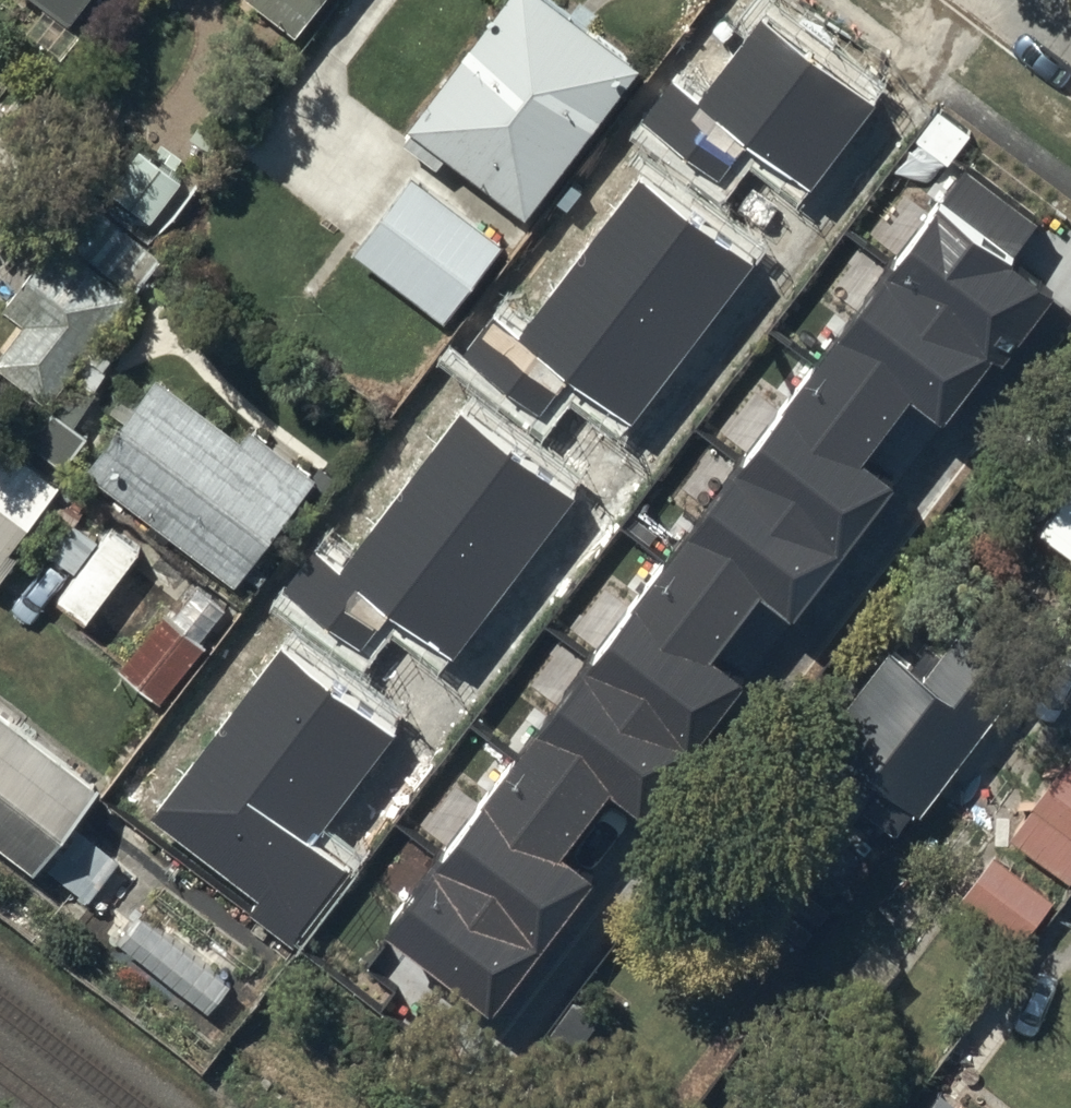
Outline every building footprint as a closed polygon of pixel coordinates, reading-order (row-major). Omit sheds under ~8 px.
[(69,11),(78,0),(55,0),(69,11)] [(292,25),(312,0),(261,0),(292,25)] [(525,220),(639,73),(543,0),(509,0),(407,133),(413,137),(402,151),(437,178),(449,162),(525,220)] [(841,206),(712,109),(606,248),(657,286),(630,323),(672,355),(699,318),(736,346),(841,206)] [(141,140),(108,181),(153,217),(186,176),(141,140)] [(1042,226),(962,166),(890,262),(813,364),(738,464),(663,563),(590,660),(516,760),(439,861),(382,938),(388,943),(491,1020),(591,887),(563,866),(611,802),(641,824),(742,689),(709,665),(759,599),(792,624),(891,492),(861,469),(910,403),(947,430),(1048,296),(1010,267),(1042,226)] [(498,253),(406,181),(349,256),(440,327),(498,253)] [(105,360),(122,336),(105,324),(126,295),(124,293),(128,288),(134,292),(163,252),(96,203),(63,249),(48,237),(1,300),(24,317),(0,350),(0,363),(48,398),(46,401),(55,408),(36,433),(69,457),(87,432),(79,425),(102,393),(94,388),(112,365),(105,360)] [(569,289),(517,251),(462,320),(516,360),(569,289)] [(110,405),(122,414),(88,458),(236,574),(318,470),(254,420),(243,433),(159,367),(142,389),(130,380),(110,405)] [(666,436),(633,411),(598,456),(631,481),(666,436)] [(69,467),(0,416),(0,579),(23,548),(14,541),(69,467)] [(117,522),(61,589),(89,613),(144,546),(117,522)] [(548,590),(475,535),(372,671),(444,726),(548,590)] [(208,641),(201,635),(228,603),(197,577),(170,608),(165,604),(119,658),(162,695),(208,641)] [(893,638),(819,733),(871,774),(855,795),(901,831),(1028,668),(950,607),(914,654),(893,638)] [(0,713),(0,855),(27,877),(32,871),(83,911),(116,870),(66,829),(97,792),(0,713)] [(1014,830),(1070,872),(1070,755),(1014,830)] [(1055,894),(994,850),(962,895),(1023,939),(1055,894)] [(939,1085),(922,1107),(971,1107),(939,1085)]
